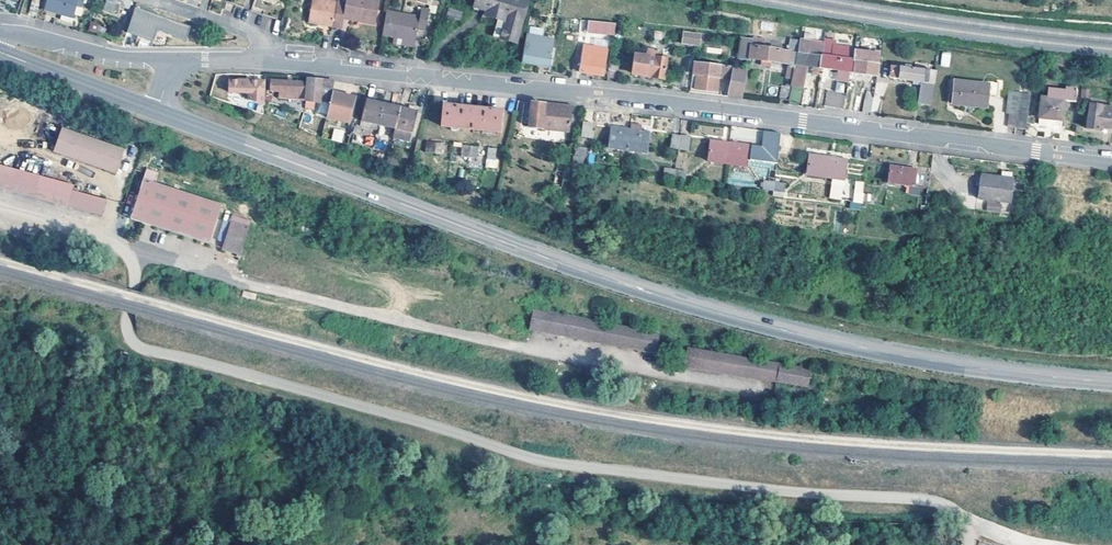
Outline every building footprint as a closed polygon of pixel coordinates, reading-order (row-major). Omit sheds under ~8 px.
[(44,10),(73,18),(77,6),(81,7),(83,0),(46,0),(44,10)] [(103,9),(117,13),(119,4),(106,0),(103,9)] [(226,0),(223,0),(221,7),(231,11),(234,3),(226,0)] [(333,22),(336,0),(311,0),(308,17),(333,22)] [(333,22),(341,24),(343,14),(359,17),(359,14),(375,17),(378,0),(345,0),(343,0),(336,0),(333,22)] [(514,13),(523,14),(526,0),(475,0),(474,5),(486,9),(486,10),(514,13)] [(429,7),(420,5),(418,15),(385,9),(381,33),(413,40),(416,28),(425,29),(429,7)] [(186,40),(191,25),(134,8),(126,32),(153,40),(156,31),(186,40)] [(460,18),(462,11),(448,8),(446,15),(460,18)] [(509,40),(514,13),(486,10),(485,15),(497,18),(493,36),(509,40)] [(514,13),(509,40),(517,42),(523,14),(514,13)] [(588,20),(579,19),(579,22),(578,30),(586,31),(588,20)] [(614,22),(588,20),(586,31),(612,34),(614,22)] [(90,21),(88,30),(99,34),(102,24),(90,21)] [(702,34),(683,31),(681,42),(697,44),(698,38),(702,39),(702,34)] [(555,39),(552,38),(528,33),(523,61),(547,66),(550,66),(555,39)] [(748,59),(749,57),(751,46),(750,46),(751,38),(740,37),(737,58),(747,59),(748,59)] [(750,46),(751,46),(761,47),(762,40),(751,38),(750,46)] [(790,39),(788,50),(797,51),(799,40),(790,39)] [(797,51),(819,54),(821,54),(822,44),(799,40),(797,51)] [(817,67),(849,71),(851,59),(851,57),(853,48),(853,46),(823,41),(822,44),(821,54),(819,54),(819,55),(817,67)] [(606,49),(583,45),(578,72),(602,75),(606,49)] [(761,47),(751,46),(749,57),(760,59),(759,64),(769,65),(770,60),(788,62),(787,66),(786,67),(785,77),(792,78),(797,51),(788,50),(788,51),(761,48),(761,47)] [(851,59),(849,71),(874,75),(876,65),(876,63),(877,61),(878,52),(853,48),(851,57),(851,59)] [(656,50),(645,49),(644,55),(634,54),(632,73),(663,77),(665,58),(655,57),(656,50)] [(817,67),(819,55),(819,54),(797,51),(792,78),(790,86),(788,99),(787,104),(800,106),(803,88),(801,88),(805,65),(811,66),(810,72),(816,73),(817,67)] [(940,66),(949,67),(951,52),(941,51),(940,66)] [(618,61),(609,60),(607,75),(616,77),(618,61)] [(746,67),(693,61),(689,86),(693,86),(693,88),(716,90),(717,76),(730,78),(727,97),(740,98),(746,67)] [(877,61),(876,63),(876,65),(880,65),(878,75),(916,80),(915,84),(920,85),(917,103),(928,105),(933,71),(881,63),(881,62),(877,61)] [(326,110),(331,91),(334,80),(321,79),(307,78),(307,81),(304,103),(326,110)] [(238,80),(228,81),(228,93),(249,92),(249,100),(264,104),(263,79),(238,80)] [(304,103),(307,81),(283,79),(270,79),(269,90),(278,91),(278,96),(304,103)] [(988,83),(953,80),(951,102),(964,104),(964,101),(985,104),(986,94),(997,95),(999,82),(988,80),(988,83)] [(778,98),(788,99),(790,86),(781,84),(778,98)] [(1075,89),(1063,87),(1063,90),(1049,88),(1048,98),(1040,97),(1037,122),(1039,123),(1039,125),(1056,127),(1057,125),(1059,125),(1062,100),(1074,101),(1075,89)] [(1018,88),(1018,91),(1014,126),(1024,127),(1028,89),(1018,88)] [(845,94),(825,90),(822,105),(842,108),(845,94)] [(1014,126),(1018,91),(1007,90),(1004,112),(1007,112),(1006,125),(1014,126)] [(331,91),(326,110),(325,116),(348,122),(354,97),(331,91)] [(860,110),(868,111),(871,94),(864,93),(860,110)] [(871,94),(868,111),(878,113),(881,96),(871,94)] [(360,120),(377,124),(382,103),(365,99),(360,120)] [(540,128),(543,104),(533,102),(531,102),(531,107),(530,113),(525,113),(524,124),(529,125),(528,127),(540,128)] [(377,124),(394,127),(399,106),(382,103),(377,124)] [(501,109),(442,103),(440,126),(499,131),(501,109)] [(1088,103),(1084,127),(1096,129),(1097,124),(1111,125),(1111,120),(1111,106),(1100,104),(1088,103)] [(543,104),(540,128),(567,131),(570,106),(559,105),(543,104)] [(401,129),(406,130),(411,131),(416,111),(399,106),(394,127),(401,129)] [(591,123),(582,121),(580,135),(589,137),(591,123)] [(679,137),(681,124),(671,122),(669,138),(678,139),(679,137)] [(629,128),(626,150),(645,153),(648,131),(639,130),(640,124),(630,123),(629,128)] [(679,137),(688,139),(690,125),(681,124),(679,137)] [(607,148),(626,150),(629,128),(610,126),(607,148)] [(399,138),(401,129),(394,127),(392,136),(399,138)] [(334,128),(331,140),(342,143),(345,131),(334,128)] [(411,131),(406,130),(404,139),(415,142),(418,133),(411,131)] [(780,132),(763,130),(761,147),(750,145),(748,160),(775,164),(780,132)] [(120,155),(58,133),(50,157),(112,178),(120,155)] [(725,164),(728,142),(709,140),(706,161),(725,164)] [(441,142),(425,141),(423,152),(440,153),(441,142)] [(728,142),(725,164),(744,166),(745,160),(747,145),(728,142)] [(477,146),(461,144),(459,155),(476,157),(477,146)] [(495,147),(487,147),(486,158),(494,159),(495,147)] [(824,177),(827,156),(808,153),(805,175),(824,177)] [(583,157),(572,156),(570,164),(582,165),(583,157)] [(827,156),(824,177),(842,180),(846,158),(827,156)] [(915,168),(889,164),(886,185),(913,190),(915,168)] [(73,190),(74,185),(0,165),(0,171),(73,190)] [(662,176),(673,178),(674,169),(663,168),(662,176)] [(685,170),(674,169),(673,178),(684,179),(685,170)] [(101,216),(106,199),(73,190),(0,171),(0,188),(101,216)] [(980,173),(978,183),(1012,187),(1013,177),(980,173)] [(218,205),(139,179),(126,219),(205,245),(218,205)] [(761,189),(772,190),(773,181),(762,180),(761,189)] [(784,183),(773,181),(772,190),(783,192),(784,183)] [(1012,187),(978,183),(976,197),(1010,201),(1012,187)] [(861,201),(862,193),(851,192),(849,200),(861,201)] [(873,194),(862,193),(861,201),(872,203),(873,194)] [(986,201),(986,212),(1000,212),(1001,202),(986,201)] [(245,228),(227,223),(218,249),(236,255),(245,228)] [(628,328),(626,327),(532,311),(529,331),(655,352),(658,333),(628,328)] [(775,378),(778,364),(778,360),(687,345),(684,363),(775,378)] [(778,364),(775,378),(807,382),(810,369),(778,364)]
